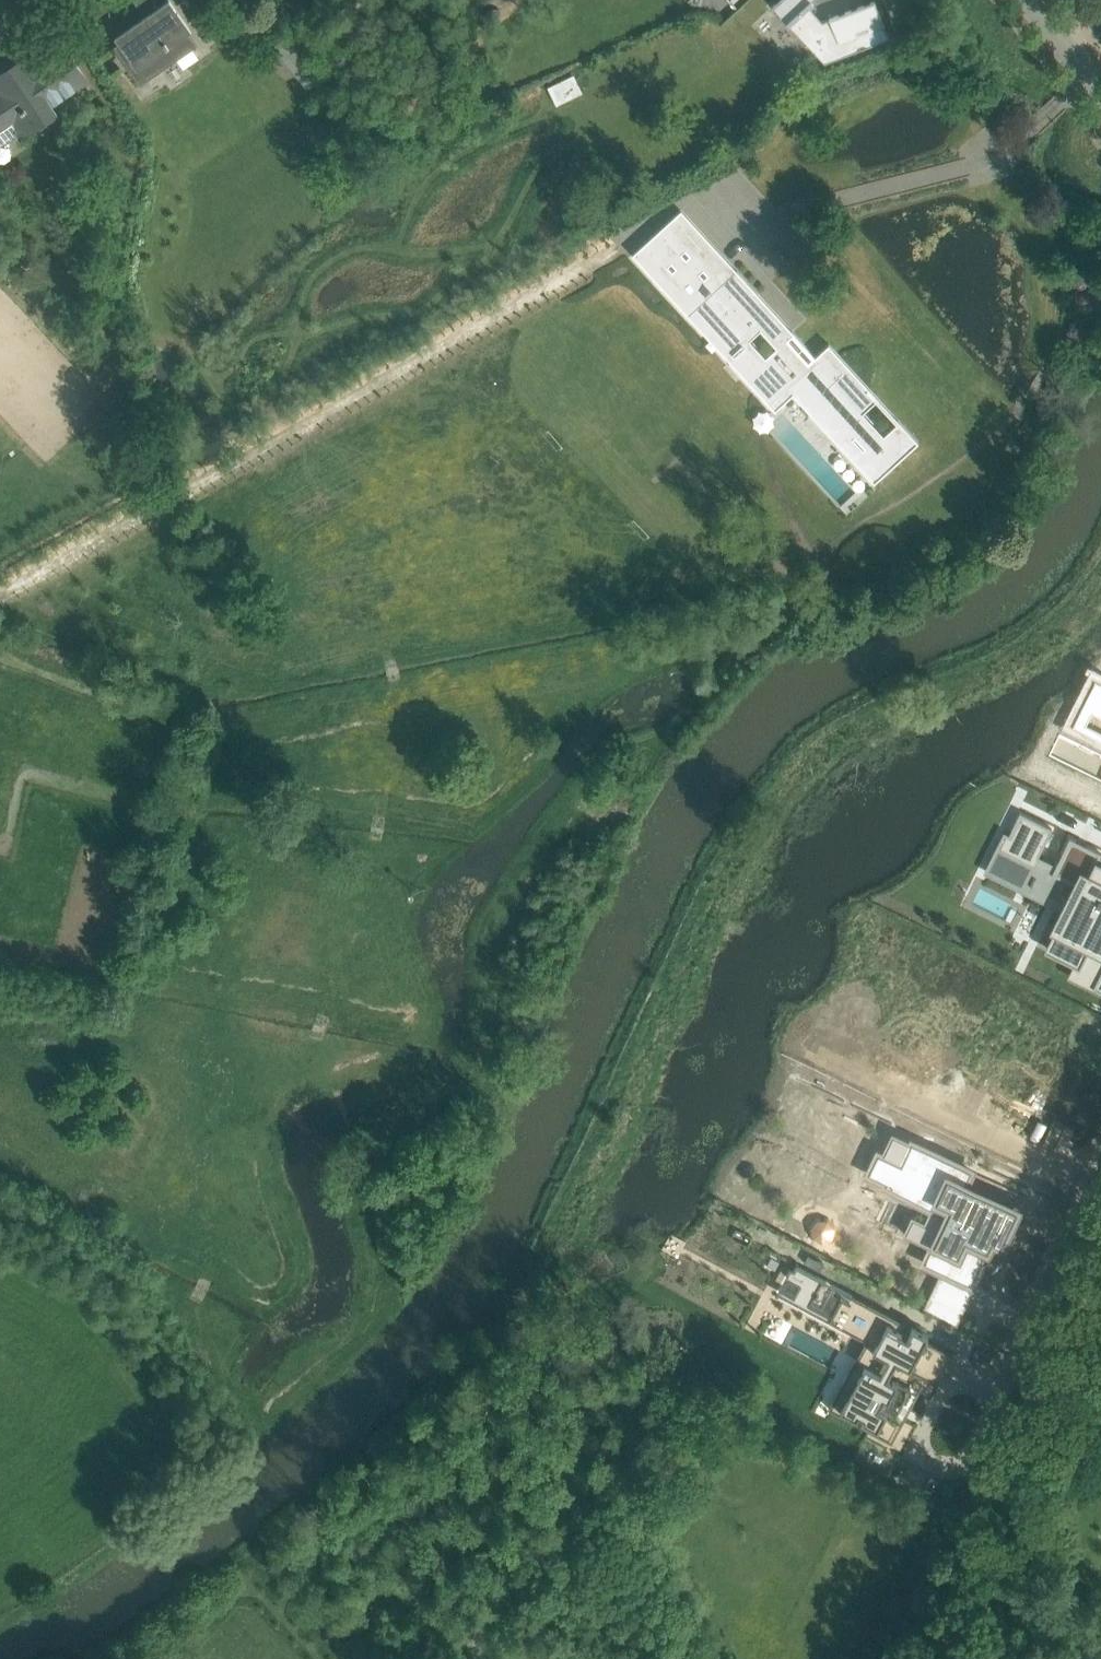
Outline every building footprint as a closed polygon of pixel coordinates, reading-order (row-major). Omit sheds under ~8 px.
[(127,64),(141,83),(197,46),(165,0),(133,0),(146,18),(118,37),(121,41),(114,47),(127,64)] [(812,0),(783,0),(796,13),(786,22),(825,63),(889,38),(874,1),(822,21),(809,7),(813,2),(812,0)] [(289,31),(272,46),(276,51),(281,57),(298,42),(295,38),(289,31)] [(13,89),(0,98),(0,146),(16,134),(19,138),(26,133),(55,113),(51,107),(89,81),(64,43),(26,69),(20,60),(1,73),(13,89)] [(316,62),(298,77),(307,88),(325,73),(316,62)] [(575,75),(549,88),(557,105),(583,93),(575,75)] [(884,472),(918,441),(828,343),(815,355),(737,270),(729,277),(689,232),(648,269),(682,306),(689,314),(693,310),(713,332),(718,338),(722,335),(735,349),(739,345),(754,363),(748,369),(770,393),(788,376),(843,437),(841,439),(856,456),(863,449),(884,472)] [(1006,835),(1000,846),(1034,863),(1038,855),(1052,828),(1020,811),(1011,829),(1013,830),(1010,834),(1003,831),(1002,833),(1006,835)] [(1048,948),(1060,955),(1059,957),(1073,964),(1077,966),(1074,972),(1094,982),(1093,986),(1100,990),(1100,861),(1098,860),(1100,856),(1100,853),(1100,852),(1069,836),(1056,864),(1051,872),(1058,876),(1081,887),(1077,894),(1076,893),(1075,895),(1076,896),(1073,903),(1067,900),(1066,901),(1072,904),(1067,914),(1061,911),(1061,912),(1067,915),(1065,919),(1060,917),(1058,921),(1059,922),(1059,921),(1060,922),(1057,927),(1058,927),(1048,948)] [(882,1147),(870,1174),(886,1181),(885,1184),(934,1209),(935,1208),(946,1214),(945,1215),(946,1215),(946,1216),(947,1216),(934,1243),(933,1243),(924,1262),(945,1271),(928,1305),(955,1319),(963,1301),(971,1283),(992,1238),(995,1240),(995,1241),(1001,1229),(1006,1232),(1015,1213),(1017,1209),(964,1184),(971,1169),(912,1142),(904,1158),(882,1147)] [(826,1281),(826,1280),(796,1264),(789,1278),(800,1284),(793,1296),(810,1305),(815,1295),(816,1296),(819,1291),(817,1290),(823,1280),(826,1281)] [(855,1358),(828,1408),(852,1421),(855,1417),(857,1418),(859,1415),(863,1417),(861,1421),(863,1422),(861,1426),(891,1442),(903,1421),(878,1407),(884,1397),(888,1399),(898,1382),(888,1377),(897,1360),(905,1365),(905,1366),(937,1383),(952,1353),(926,1339),(928,1334),(912,1326),(910,1331),(903,1328),(900,1332),(876,1320),(865,1340),(856,1358),(855,1358)]
